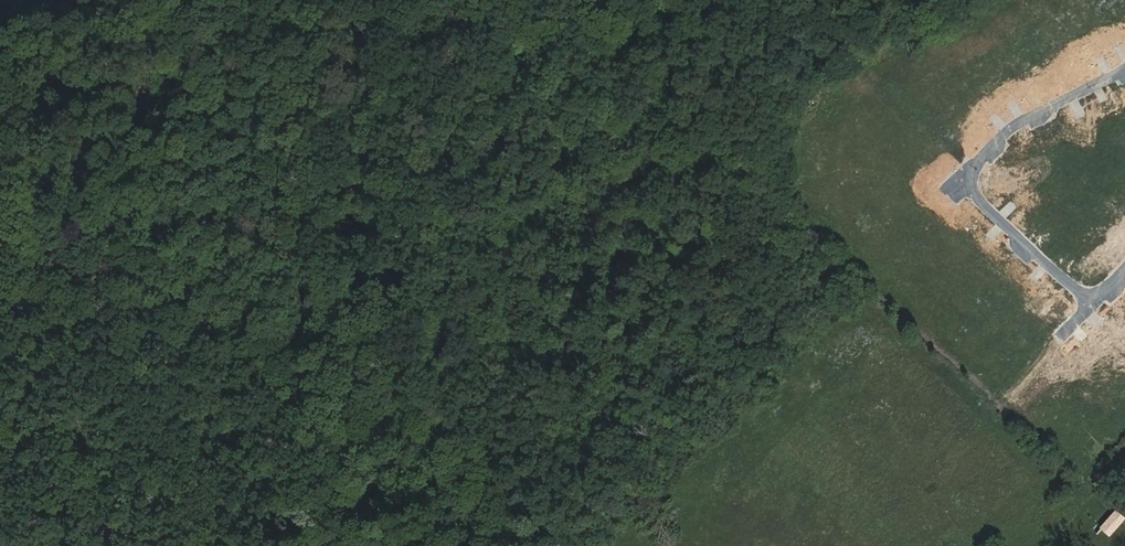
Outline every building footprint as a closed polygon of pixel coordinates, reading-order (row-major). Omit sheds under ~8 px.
[(1116,495),(1108,503),(1114,509),(1119,513),(1124,507),(1118,501),(1120,499),(1116,495)] [(1119,513),(1114,509),(1099,527),(1108,534),(1109,532),(1122,517),(1119,513)]
